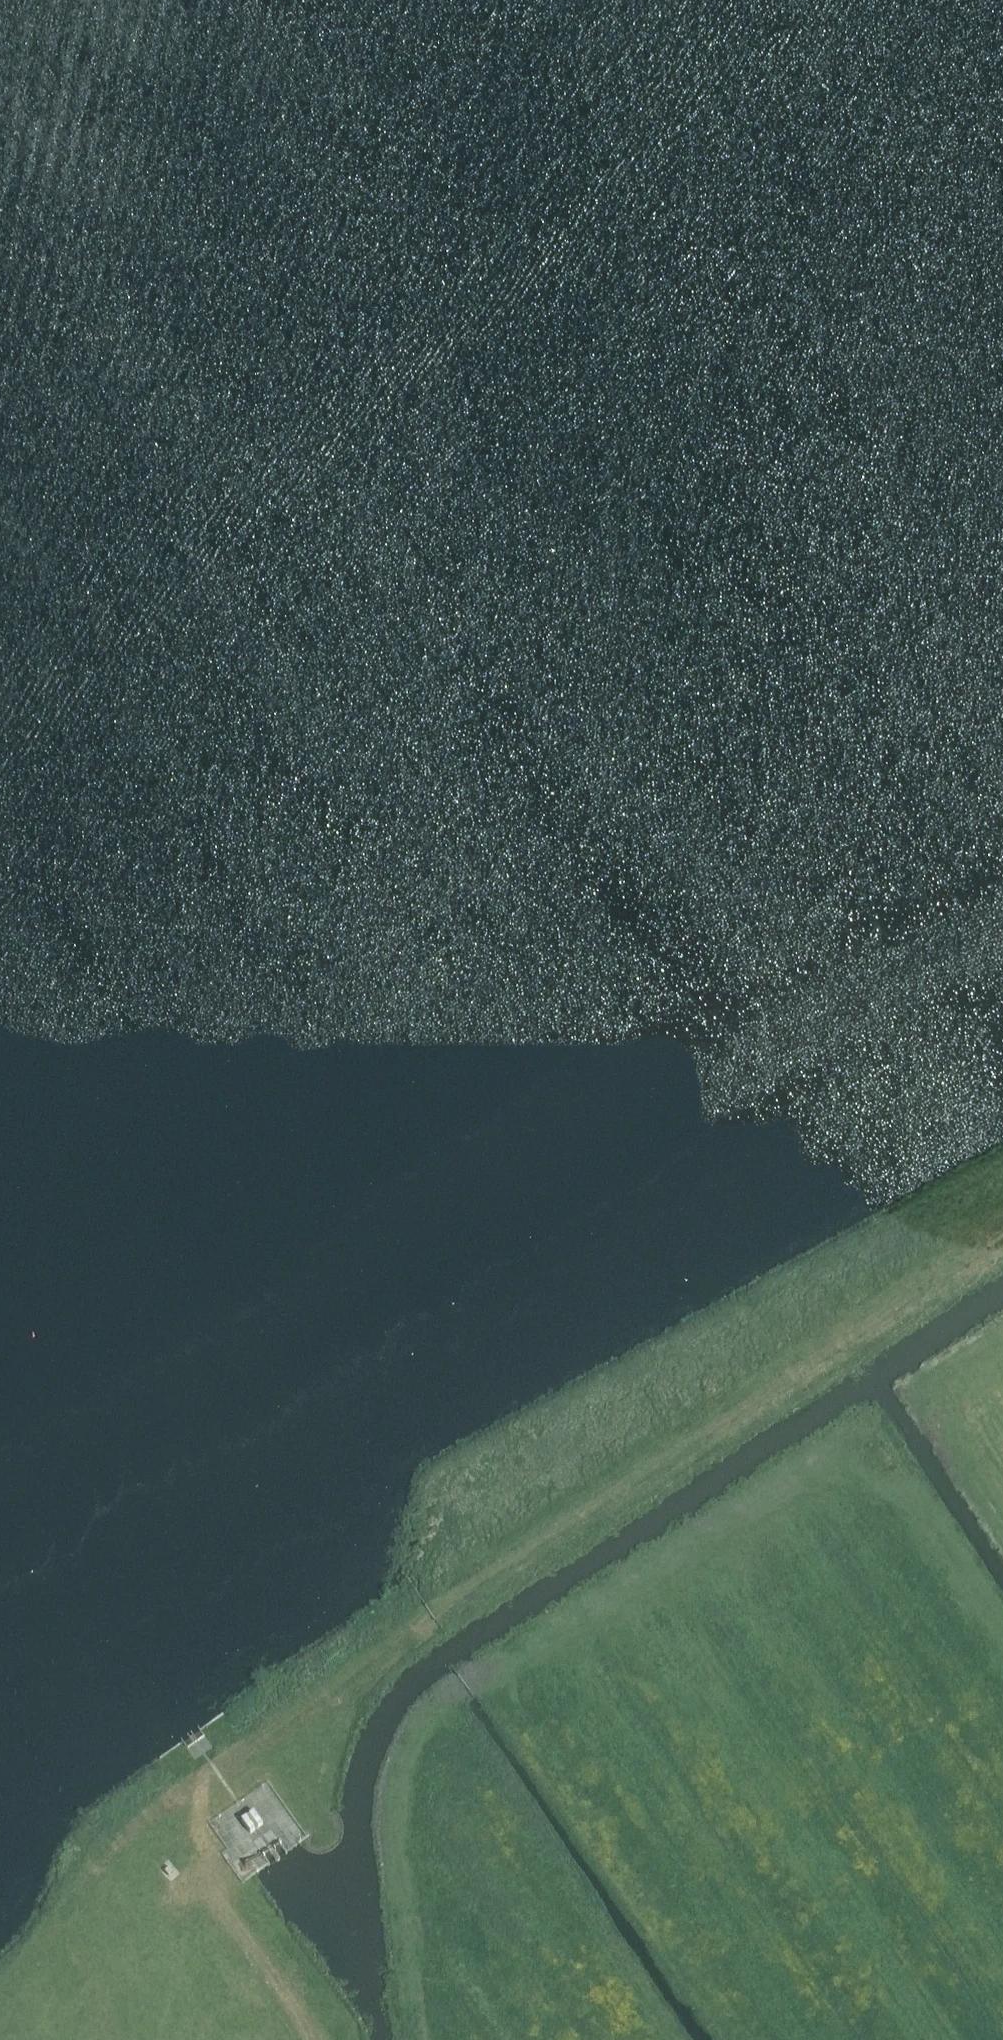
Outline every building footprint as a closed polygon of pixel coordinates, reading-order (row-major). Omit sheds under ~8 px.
[(254,1812),(240,1822),(249,1834),(264,1824),(254,1812)]
